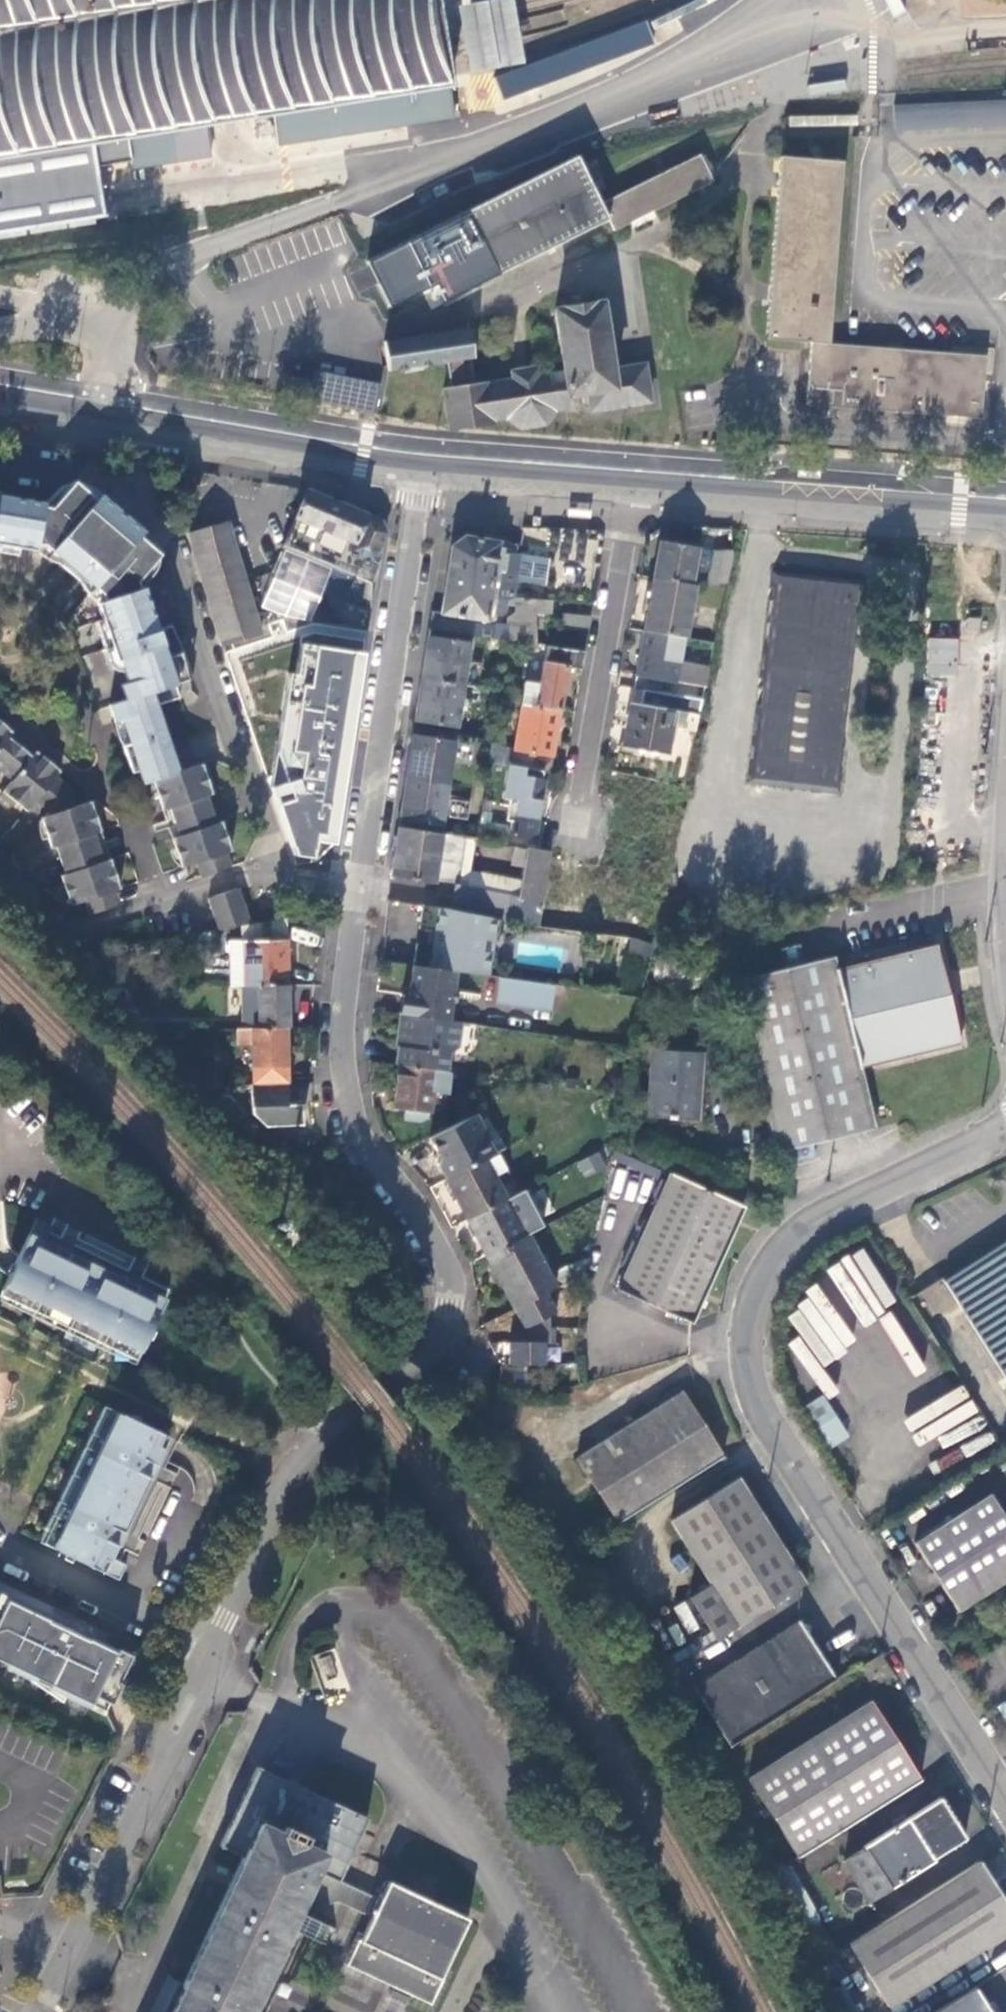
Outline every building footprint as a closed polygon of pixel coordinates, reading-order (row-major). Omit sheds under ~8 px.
[(103,216),(101,200),(96,167),(131,162),(132,170),(211,157),(206,125),(274,114),(279,146),(455,117),(447,64),(440,21),(437,0),(0,0),(0,232),(103,216)] [(457,2),(460,17),(469,70),(523,60),(521,48),(514,8),(512,0),(466,0),(457,2)] [(896,106),(897,132),(1005,126),(1005,100),(896,106)] [(788,119),(787,128),(856,127),(856,118),(788,119)] [(609,221),(614,232),(713,183),(700,155),(603,204),(580,158),(470,212),(501,275),(609,221)] [(806,406),(978,419),(984,357),(829,344),(841,163),(780,158),(766,339),(810,343),(806,406)] [(446,390),(452,428),(493,422),(493,420),(508,418),(521,427),(543,424),(553,411),(571,409),(569,396),(590,394),(593,411),(651,403),(646,366),(613,370),(601,304),(556,311),(566,374),(537,378),(536,370),(514,373),(515,382),(488,385),(488,383),(475,385),(472,360),(477,359),(473,329),(387,342),(391,371),(449,364),(454,389),(446,390)] [(375,411),(381,383),(321,372),(316,400),(375,411)] [(143,584),(158,566),(159,556),(160,555),(139,537),(144,531),(118,508),(113,514),(102,505),(76,483),(74,481),(73,482),(72,484),(67,485),(56,492),(46,503),(0,494),(0,545),(35,551),(36,543),(44,545),(101,593),(103,601),(96,603),(116,661),(120,660),(128,683),(119,686),(124,701),(107,707),(112,721),(121,718),(129,743),(122,745),(132,773),(138,770),(143,784),(153,781),(179,772),(156,706),(180,698),(175,684),(194,678),(183,647),(174,625),(158,630),(143,584)] [(386,534),(383,521),(308,490),(285,546),(336,568),(327,592),(373,610),(377,583),(374,582),(380,564),(376,559),(386,534)] [(592,509),(569,507),(569,516),(592,517),(592,509)] [(228,523),(190,533),(223,643),(261,632),(228,523)] [(493,588),(499,589),(508,590),(509,578),(506,578),(507,571),(517,573),(520,554),(517,554),(518,542),(466,535),(451,547),(443,612),(488,619),(489,614),(498,615),(498,613),(503,613),(505,611),(507,598),(498,596),(492,596),(493,588)] [(662,540),(654,577),(691,584),(698,550),(698,546),(662,540)] [(44,545),(36,543),(35,551),(39,554),(43,557),(48,560),(55,564),(61,566),(79,581),(81,585),(87,594),(91,599),(96,603),(103,601),(101,593),(44,545)] [(698,550),(691,584),(695,585),(709,585),(715,552),(698,550)] [(734,555),(734,552),(715,552),(709,585),(728,585),(734,555)] [(545,557),(520,554),(517,573),(507,571),(506,578),(509,578),(508,590),(499,589),(498,596),(507,598),(514,598),(516,581),(542,584),(545,557)] [(750,783),(843,794),(849,742),(844,742),(858,611),(864,611),(867,582),(775,570),(750,783)] [(691,584),(654,577),(645,630),(685,638),(686,638),(695,585),(691,584)] [(524,607),(525,598),(517,597),(516,607),(524,607)] [(523,612),(536,613),(552,614),(553,600),(525,598),(524,607),(523,612)] [(498,638),(537,643),(536,613),(523,612),(515,611),(509,617),(508,622),(503,622),(499,626),(498,638)] [(563,628),(589,630),(591,617),(564,615),(563,628)] [(434,618),(433,629),(477,635),(478,624),(434,618)] [(477,635),(498,638),(499,626),(478,624),(477,635)] [(685,638),(645,630),(635,687),(644,688),(661,692),(664,679),(690,684),(688,697),(703,700),(710,667),(681,661),(685,638)] [(471,643),(429,636),(423,678),(465,685),(471,643)] [(956,676),(958,639),(927,637),(925,674),(956,676)] [(333,843),(363,651),(303,642),(298,675),(290,674),(271,797),(296,865),(315,862),(333,843)] [(561,710),(561,705),(568,667),(583,669),(586,650),(548,645),(541,685),(527,683),(523,704),(561,710)] [(458,727),(465,685),(423,678),(416,720),(458,727)] [(661,692),(644,688),(642,704),(674,710),(671,725),(696,730),(703,700),(688,697),(661,692)] [(666,754),(671,725),(674,710),(642,704),(632,702),(625,743),(620,744),(620,746),(666,754)] [(544,771),(550,772),(560,716),(561,710),(523,704),(515,749),(509,748),(506,765),(510,765),(526,768),(544,771)] [(129,743),(121,718),(112,721),(114,728),(116,734),(122,745),(129,743)] [(3,722),(0,726),(0,729),(11,738),(16,733),(3,722)] [(457,735),(415,727),(408,777),(449,783),(457,735)] [(15,779),(2,794),(15,804),(18,801),(30,811),(38,800),(51,809),(52,813),(42,817),(48,835),(55,833),(59,845),(64,843),(74,871),(69,872),(73,884),(67,887),(73,904),(86,901),(91,913),(121,904),(117,890),(122,888),(119,879),(117,878),(111,858),(104,860),(95,833),(101,831),(93,808),(95,808),(92,801),(77,806),(71,786),(57,775),(63,770),(48,759),(44,765),(33,756),(11,738),(0,729),(0,767),(15,779)] [(44,765),(48,759),(37,750),(33,756),(44,765)] [(212,794),(202,764),(179,772),(153,781),(159,801),(163,811),(170,808),(174,822),(211,809),(207,796),(212,794)] [(526,768),(510,765),(505,797),(511,798),(509,812),(506,812),(506,815),(508,815),(507,821),(515,822),(513,835),(534,839),(544,780),(542,780),(544,771),(526,768)] [(463,786),(449,783),(408,777),(402,813),(443,820),(447,795),(461,796),(463,786)] [(483,807),(486,789),(477,788),(474,806),(483,807)] [(232,852),(222,822),(216,824),(211,809),(174,822),(179,836),(172,839),(182,868),(196,864),(201,877),(231,867),(227,853),(232,852)] [(443,834),(400,827),(392,876),(435,883),(436,879),(443,834)] [(52,847),(59,845),(55,833),(48,835),(52,847)] [(458,882),(464,838),(443,834),(436,879),(458,882)] [(62,875),(67,887),(73,884),(69,872),(62,875)] [(244,925),(252,924),(245,903),(241,888),(212,897),(222,929),(244,925)] [(453,911),(423,906),(419,929),(436,932),(433,947),(417,944),(414,966),(456,972),(487,976),(497,918),(475,914),(453,911)] [(244,925),(245,940),(244,987),(288,985),(290,985),(290,956),(289,955),(288,939),(289,923),(288,917),(252,924),(244,925)] [(232,987),(244,987),(245,940),(231,940),(232,987)] [(801,947),(781,952),(786,971),(805,967),(801,947)] [(858,1074),(958,1052),(937,954),(838,975),(858,1074)] [(871,1135),(858,1074),(838,975),(834,960),(805,967),(786,971),(736,982),(773,1155),(850,1140),(871,1135)] [(456,972),(414,966),(410,994),(403,993),(400,1014),(403,1014),(449,1021),(456,972)] [(552,1011),(556,986),(501,978),(498,1004),(552,1011)] [(288,985),(244,987),(244,1029),(287,1028),(288,1028),(288,985)] [(457,1046),(460,1023),(449,1021),(403,1014),(401,1034),(404,1035),(400,1064),(446,1071),(448,1053),(457,1046)] [(244,1029),(236,1029),(236,1044),(253,1044),(253,1068),(259,1068),(259,1085),(286,1083),(286,1066),(287,1065),(287,1028),(244,1029)] [(642,1116),(692,1122),(700,1055),(650,1050),(642,1116)] [(447,1075),(446,1071),(400,1064),(394,1107),(430,1111),(437,1112),(441,1086),(447,1087),(447,1075)] [(287,1105),(287,1083),(286,1083),(259,1085),(251,1086),(251,1115),(264,1126),(302,1126),(302,1105),(287,1105)] [(447,1179),(486,1159),(496,1153),(475,1114),(430,1138),(439,1156),(438,1161),(447,1179)] [(468,1219),(507,1199),(486,1159),(447,1179),(468,1219)] [(611,1290),(685,1324),(734,1211),(669,1177),(611,1290)] [(526,1236),(507,1199),(468,1219),(488,1256),(526,1236)] [(138,1356),(166,1299),(138,1285),(139,1283),(126,1277),(125,1279),(70,1253),(71,1250),(59,1245),(58,1247),(45,1241),(52,1226),(36,1218),(19,1254),(2,1290),(23,1300),(21,1304),(46,1316),(48,1312),(91,1333),(89,1336),(114,1349),(116,1345),(138,1356)] [(529,1235),(526,1236),(488,1256),(515,1309),(547,1293),(556,1288),(529,1235)] [(1005,1378),(1005,1236),(942,1278),(1005,1378)] [(547,1293),(515,1309),(525,1329),(551,1316),(557,1312),(547,1293)] [(524,1329),(524,1343),(546,1343),(550,1343),(551,1316),(525,1329),(524,1329)] [(510,1343),(510,1365),(546,1365),(546,1343),(524,1343),(510,1343)] [(620,1522),(726,1454),(685,1391),(579,1458),(620,1522)] [(821,1396),(804,1407),(830,1447),(847,1436),(821,1396)] [(113,1409),(48,1544),(71,1555),(120,1579),(126,1565),(111,1557),(117,1545),(120,1546),(126,1534),(123,1532),(150,1477),(152,1478),(158,1466),(156,1465),(170,1436),(113,1409)] [(687,1599),(712,1641),(804,1583),(736,1477),(671,1519),(711,1583),(687,1599)] [(956,1609),(1005,1578),(1005,1519),(990,1494),(914,1542),(956,1609)] [(0,1589),(0,1657),(11,1662),(9,1665),(92,1705),(106,1674),(120,1681),(128,1664),(133,1653),(0,1589)] [(690,1691),(726,1749),(833,1682),(804,1636),(808,1627),(795,1625),(690,1691)] [(333,1648),(313,1654),(324,1691),(344,1685),(333,1648)] [(795,1859),(919,1781),(867,1702),(745,1780),(795,1859)] [(293,1918),(308,1926),(315,1910),(335,1902),(369,1919),(358,1943),(356,1942),(344,1967),(389,1989),(384,2000),(403,2008),(408,1997),(428,2007),(440,1982),(438,1981),(466,1921),(384,1884),(376,1901),(337,1882),(366,1818),(256,1767),(219,1847),(242,1858),(170,2011),(249,2011),(293,1918)] [(845,1860),(870,1899),(934,1860),(933,1859),(965,1838),(940,1798),(864,1845),(865,1848),(845,1860)] [(980,1861),(849,1944),(890,2007),(1005,1933),(1005,1902),(980,1861)] [(786,1865),(767,1877),(798,1937),(799,1936),(816,1925),(786,1865)] [(816,1925),(799,1936),(816,1966),(826,1959),(837,1952),(820,1923),(816,1925)] [(814,1967),(836,2011),(854,2011),(826,1959),(816,1966),(814,1967)] [(974,1984),(930,2011),(992,2011),(974,1984)]
